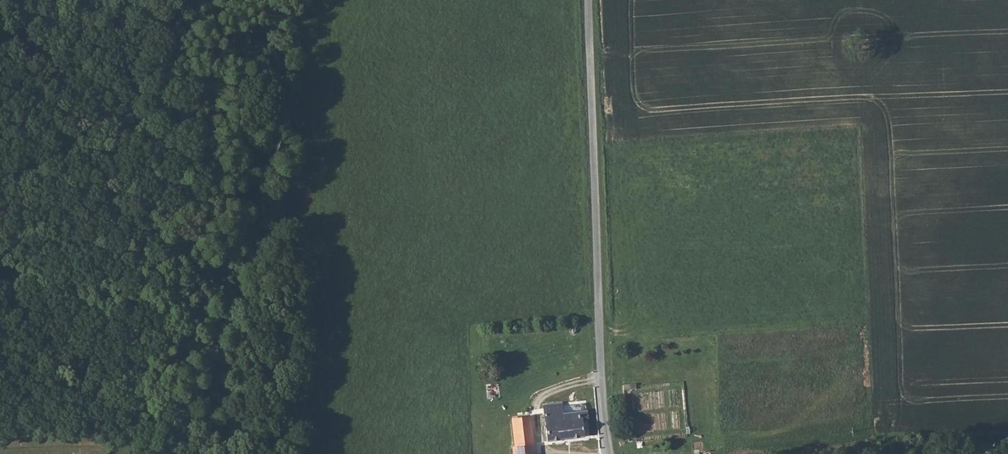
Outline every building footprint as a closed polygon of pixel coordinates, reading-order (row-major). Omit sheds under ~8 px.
[(563,402),(542,404),(546,441),(584,437),(582,420),(588,420),(587,410),(563,412),(563,402)] [(510,418),(515,446),(512,447),(513,453),(535,453),(534,444),(531,416),(510,418)]
